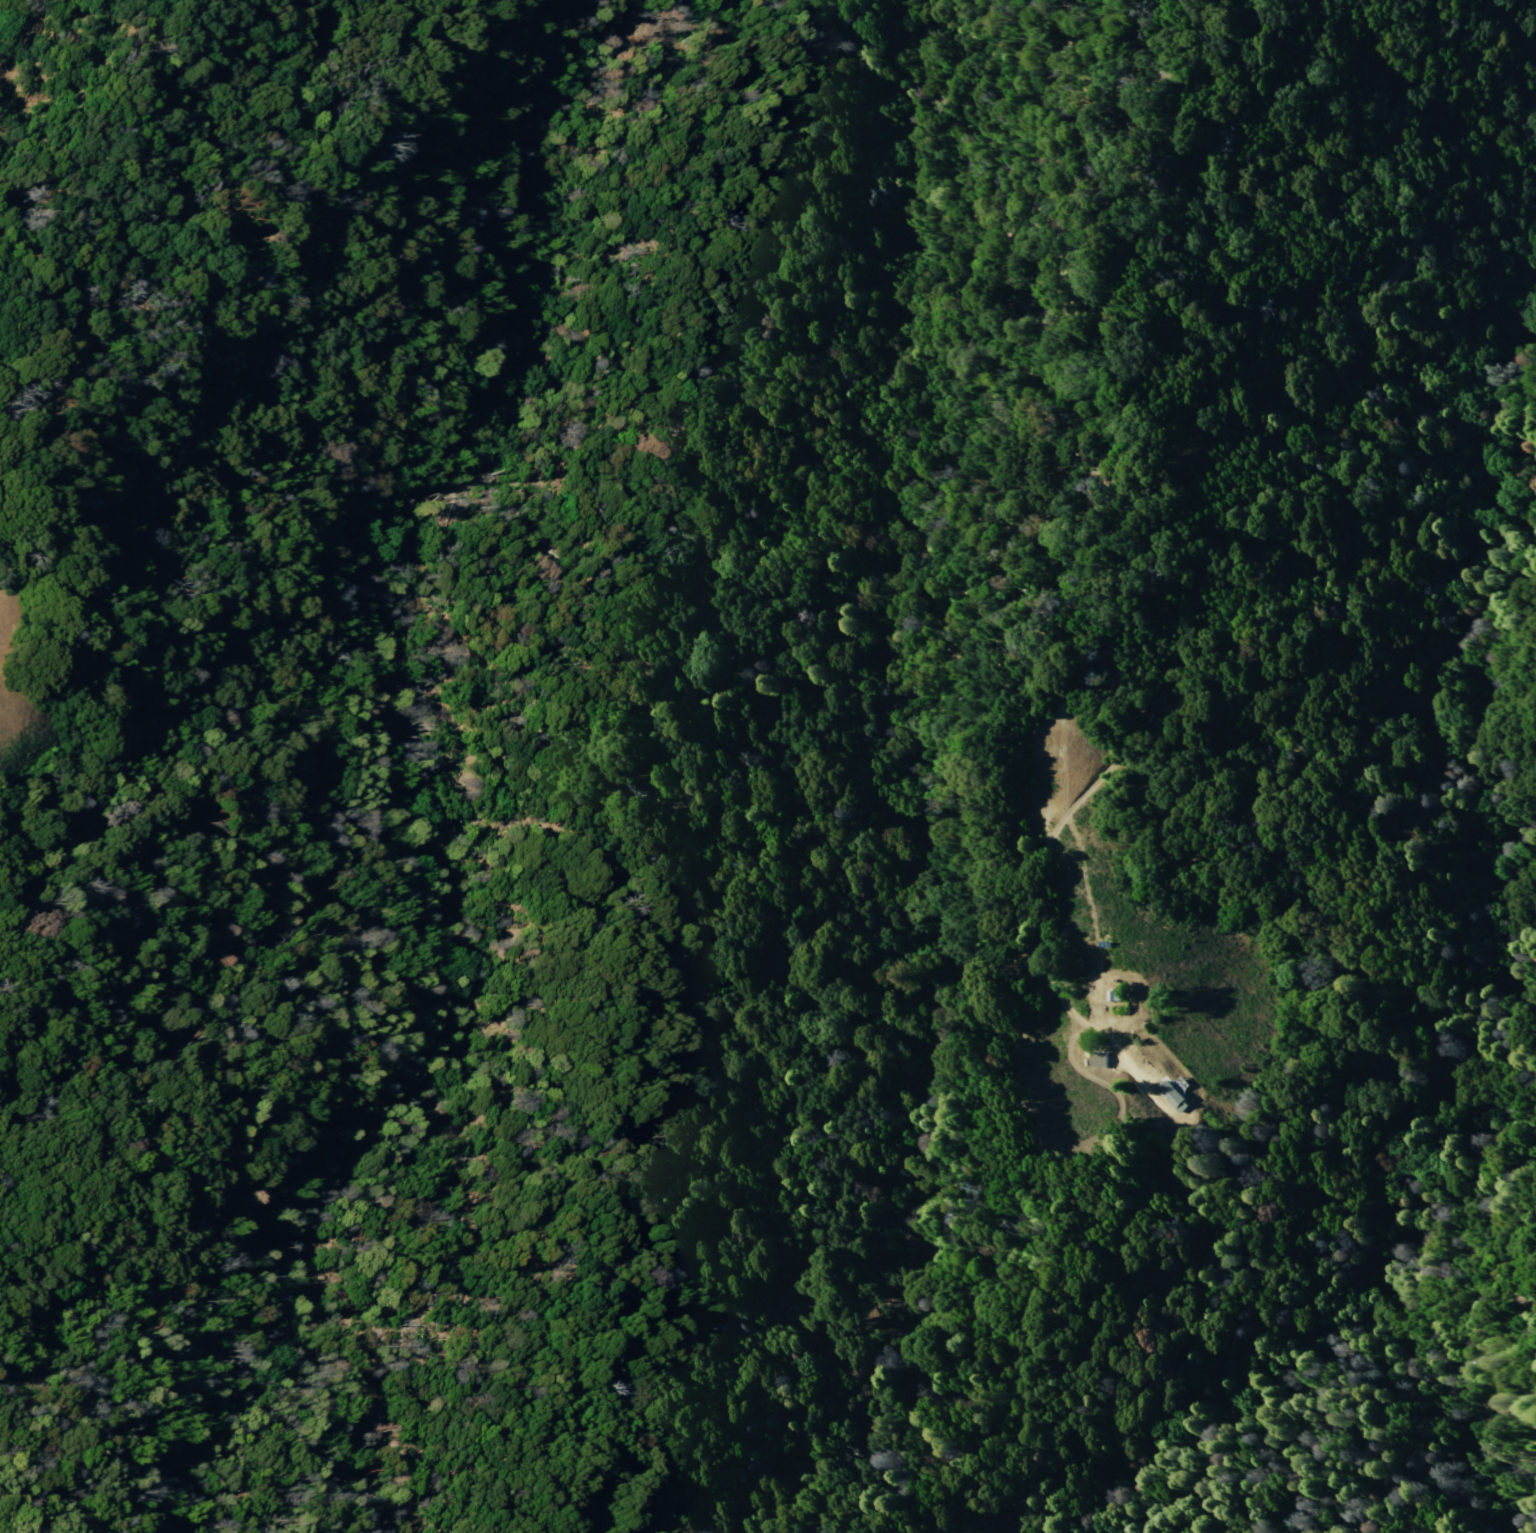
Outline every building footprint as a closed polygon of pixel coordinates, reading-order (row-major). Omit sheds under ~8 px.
[(1114,1038),(1126,1038),(1126,1026),(1114,1026),(1114,1038)] [(1158,1089),(1180,1114),(1192,1103),(1182,1092),(1184,1090),(1172,1077),(1158,1089)]
